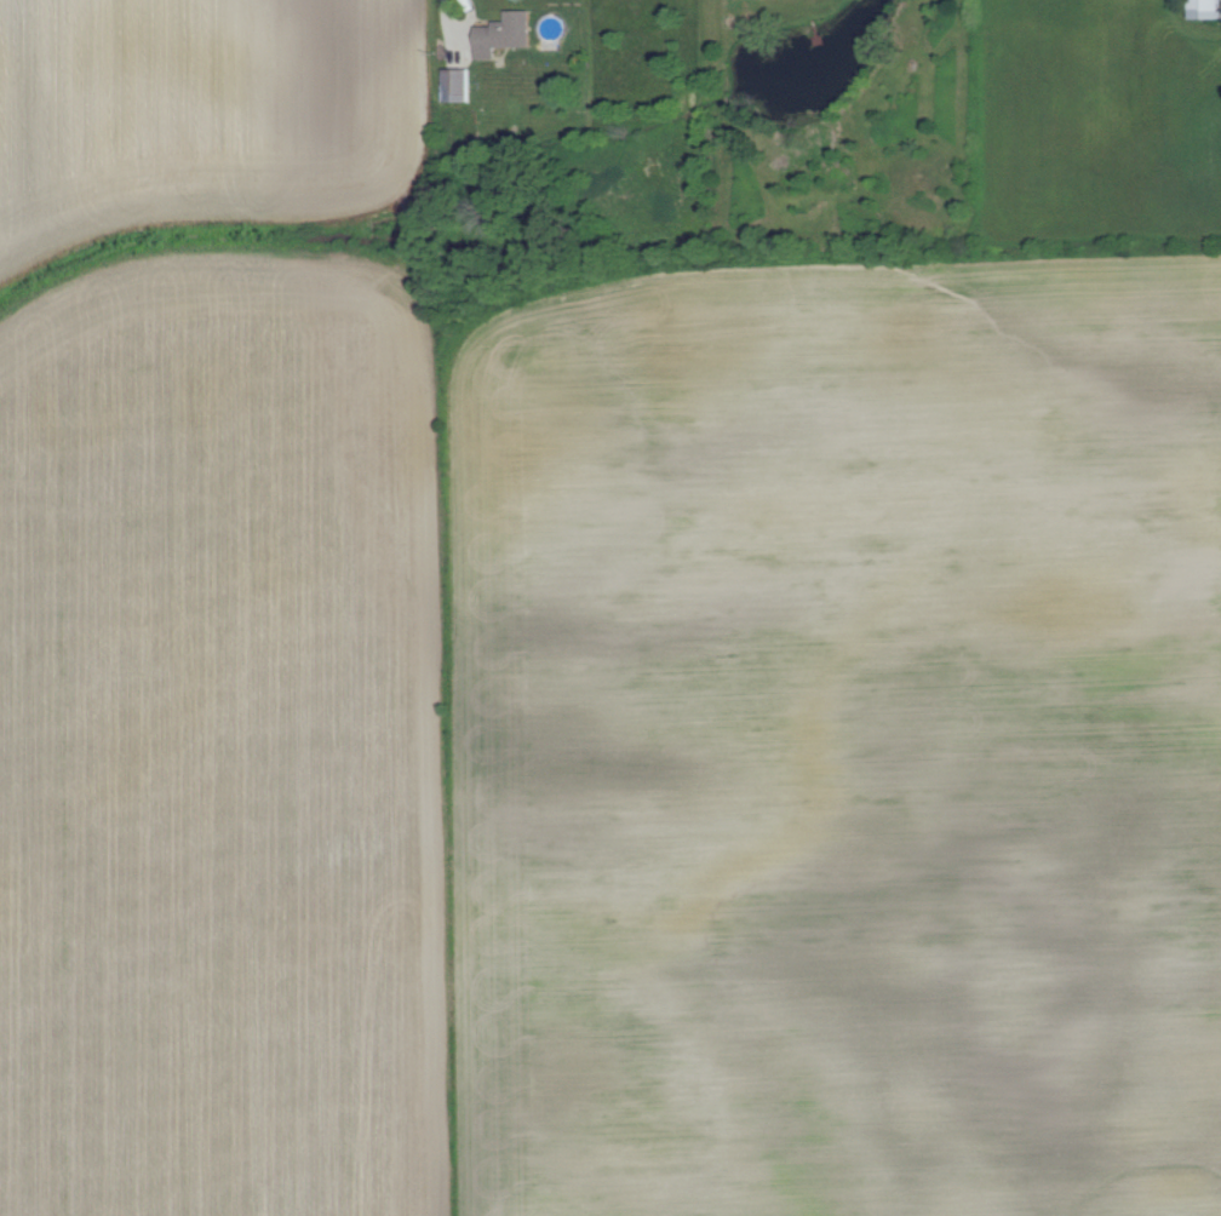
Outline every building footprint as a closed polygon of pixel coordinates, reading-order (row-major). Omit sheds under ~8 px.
[(1198,19),(1220,18),(1220,0),(1198,0),(1198,19)] [(532,10),(508,10),(508,21),(495,22),(496,33),(479,34),(480,58),(497,58),(497,46),(533,45),(532,10)]
